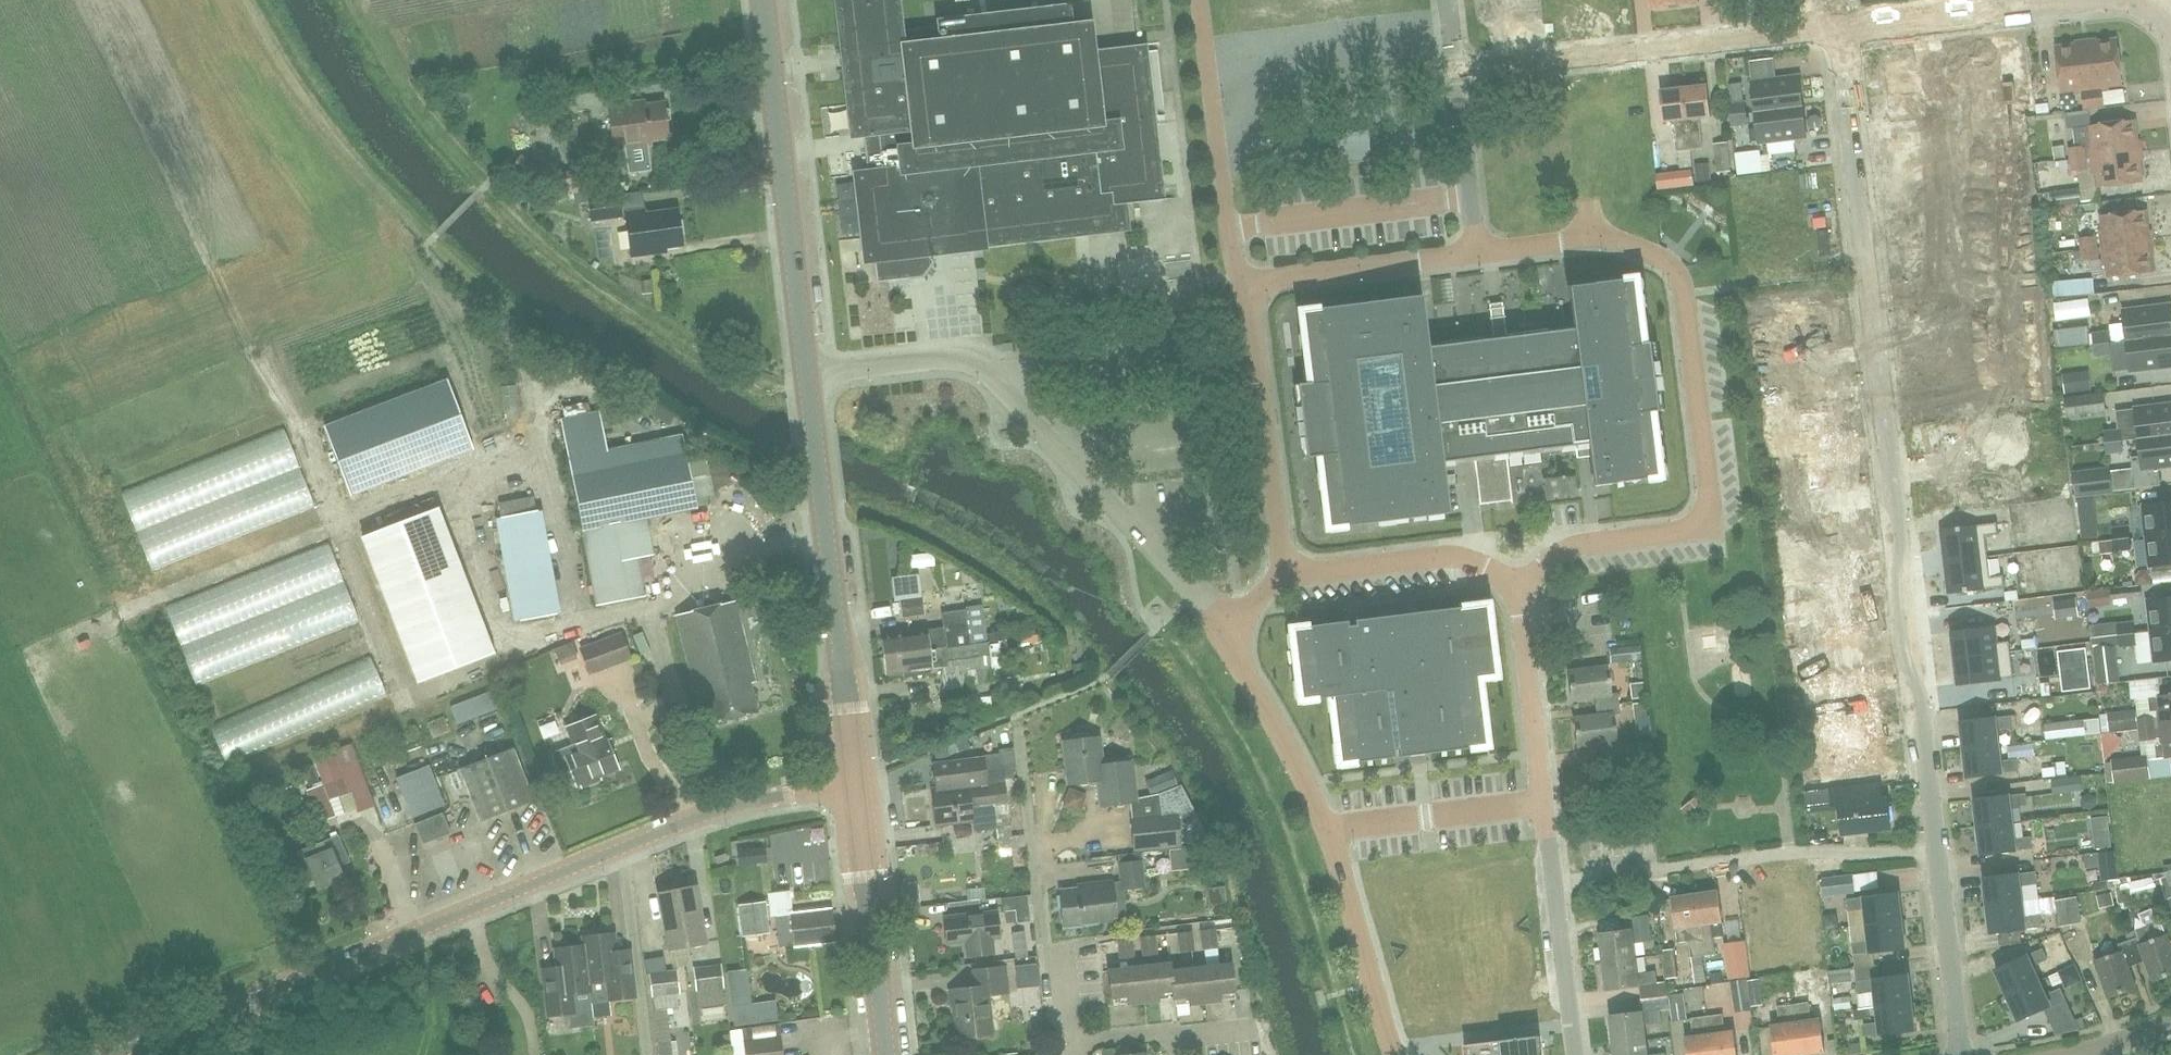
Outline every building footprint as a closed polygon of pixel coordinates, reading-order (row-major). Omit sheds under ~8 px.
[(856,135),(857,135),(857,134),(864,133),(868,174),(858,175),(868,260),(875,259),(878,282),(910,278),(909,276),(922,275),(932,262),(934,263),(934,262),(923,253),(982,246),(982,250),(984,250),(983,244),(999,240),(1002,240),(1022,239),(1040,235),(1059,235),(1076,231),(1081,230),(1085,230),(1092,231),(1096,230),(1100,230),(1103,229),(1109,227),(1114,226),(1122,226),(1129,226),(1129,225),(1127,225),(1124,204),(1162,200),(1143,41),(1098,46),(1094,17),(1074,19),(1072,0),(936,17),(937,25),(901,30),(897,0),(840,0),(841,7),(842,17),(842,28),(846,50),(847,70),(848,72),(852,93),(853,114),(853,121),(854,128),(856,135)] [(1982,53),(1998,52),(1998,37),(1982,38),(1982,53)] [(2118,41),(2087,44),(2095,108),(2105,107),(2103,89),(2109,89),(2109,85),(2123,83),(2118,41)] [(2095,108),(2087,44),(2057,48),(2062,90),(2076,89),(2076,93),(2083,92),(2085,109),(2095,108)] [(1943,53),(1886,60),(1889,92),(1933,87),(1931,66),(1944,65),(1943,53)] [(1989,73),(2029,71),(2029,60),(1988,62),(1989,73)] [(1754,83),(1757,113),(1805,107),(1801,77),(1754,83)] [(1700,119),(1711,118),(1708,86),(1684,89),(1691,151),(1703,150),(1700,119)] [(1933,87),(1889,92),(1893,124),(1950,117),(1949,106),(1936,107),(1933,87)] [(1691,151),(1684,89),(1660,92),(1664,123),(1676,122),(1679,152),(1691,151)] [(2016,94),(2017,111),(2034,110),(2033,93),(2016,94)] [(1966,147),(2018,143),(2017,117),(2009,117),(2007,99),(1953,103),(1954,122),(1964,121),(1966,147)] [(634,102),(609,106),(614,149),(627,147),(630,174),(652,171),(649,144),(650,144),(650,140),(668,137),(666,122),(669,118),(668,110),(664,108),(663,103),(647,105),(635,107),(634,102)] [(1732,105),(1733,116),(1748,114),(1747,103),(1732,105)] [(1805,107),(1757,113),(1761,143),(1809,138),(1805,107)] [(1750,125),(1748,114),(1733,116),(1735,127),(1750,125)] [(2090,147),(2091,157),(2138,151),(2134,121),(2092,126),(2091,126),(2073,128),(2076,148),(2085,147),(2085,148),(2090,147)] [(1333,130),(1340,162),(1369,158),(1368,126),(1333,130)] [(1943,153),(1924,155),(1923,141),(1891,143),(1894,176),(1944,172),(1943,153)] [(1717,173),(1732,171),(1728,142),(1714,144),(1717,173)] [(2066,158),(2064,146),(2054,147),(2055,159),(2066,158)] [(2086,158),(2085,148),(2085,147),(2076,148),(2070,148),(2071,154),(2071,159),(2086,158)] [(2141,182),(2138,151),(2091,157),(2093,174),(2097,173),(2099,187),(2141,182)] [(1739,174),(1753,172),(1751,156),(1737,158),(1739,174)] [(2086,158),(2071,159),(2071,160),(2062,161),(2059,161),(2060,170),(2072,169),(2072,170),(2076,170),(2088,168),(2086,158)] [(582,170),(548,177),(553,199),(587,192),(582,170)] [(1818,203),(1814,179),(1773,186),(1777,210),(1818,203)] [(2052,206),(2082,202),(2080,188),(2050,192),(2052,206)] [(1924,217),(1929,217),(1926,189),(1921,190),(1924,217)] [(1931,189),(1926,189),(1929,217),(1934,216),(1931,189)] [(618,196),(588,200),(591,219),(621,215),(618,196)] [(654,248),(683,244),(678,211),(647,215),(646,211),(626,213),(632,255),(654,252),(654,248)] [(2145,211),(2103,216),(2105,230),(2100,231),(2102,247),(2149,242),(2145,211)] [(1182,222),(1184,240),(1197,239),(1195,221),(1182,222)] [(2081,239),(2083,261),(2098,259),(2096,237),(2081,239)] [(2152,272),(2149,242),(2102,247),(2104,264),(2109,263),(2110,277),(2152,272)] [(2093,278),(2052,282),(2054,297),(2094,294),(2093,278)] [(1328,528),(1447,513),(1441,463),(1474,459),(1480,505),(1511,501),(1511,503),(1512,503),(1506,455),(1576,446),(1577,454),(1591,452),(1595,485),(1663,476),(1655,412),(1663,411),(1654,343),(1647,344),(1639,280),(1569,288),(1573,322),(1505,331),(1503,310),(1490,311),(1493,332),(1425,341),(1420,297),(1301,312),(1310,383),(1297,385),(1306,458),(1319,457),(1328,528)] [(2024,300),(1992,303),(1995,336),(2039,331),(2034,284),(2022,285),(2024,300)] [(2127,341),(2170,336),(2170,305),(2124,311),(2127,341)] [(1829,307),(1788,313),(1792,339),(1833,333),(1829,307)] [(2089,327),(2055,331),(2057,349),(2091,345),(2089,327)] [(2039,331),(1995,336),(1999,368),(2031,364),(2033,378),(2045,377),(2039,331)] [(2092,333),(2094,345),(2110,343),(2109,331),(2092,333)] [(2170,367),(2170,336),(2127,341),(2131,371),(2170,367)] [(2095,357),(2112,356),(2110,343),(2094,345),(2095,357)] [(350,496),(474,449),(448,381),(324,428),(350,496)] [(2139,440),(2170,436),(2170,405),(2136,409),(2139,440)] [(644,518),(697,507),(683,436),(608,451),(600,412),(561,420),(598,606),(641,597),(633,558),(651,555),(644,518)] [(1981,413),(1953,416),(1959,468),(1964,468),(1987,465),(1981,413)] [(1953,416),(1925,419),(1931,472),(1954,469),(1959,468),(1953,416)] [(2098,421),(2074,427),(2079,445),(2102,439),(2098,421)] [(284,428),(122,492),(153,571),(315,508),(284,428)] [(1848,428),(1816,432),(1821,476),(1841,473),(1842,487),(1854,485),(1848,428)] [(2104,432),(2106,444),(2122,442),(2121,430),(2104,432)] [(1816,432),(1783,436),(1790,493),(1802,491),(1800,478),(1821,476),(1816,432)] [(2139,440),(2143,470),(2170,467),(2170,436),(2139,440)] [(2106,444),(2107,456),(2124,454),(2122,442),(2106,444)] [(1957,496),(1962,496),(1959,468),(1954,469),(1957,496)] [(1964,468),(1959,468),(1962,496),(1967,495),(1964,468)] [(2109,470),(2075,474),(2077,496),(2112,491),(2109,470)] [(2170,533),(2170,503),(2144,506),(2147,536),(2170,533)] [(439,507),(361,536),(419,682),(496,653),(439,507)] [(538,511),(499,518),(518,621),(557,614),(538,511)] [(1985,524),(1940,529),(1944,561),(1989,556),(1986,535),(2000,534),(1998,524),(1985,526),(1985,524)] [(2112,528),(2114,540),(2131,538),(2129,525),(2112,528)] [(2147,536),(2151,567),(2170,564),(2170,533),(2147,536)] [(2131,538),(2114,540),(2115,552),(2132,550),(2131,538)] [(166,605),(183,650),(345,586),(329,544),(166,605)] [(1989,556),(1944,561),(1948,596),(1993,591),(1992,589),(2006,588),(2005,575),(1991,576),(1989,556)] [(1861,561),(1804,568),(1805,580),(1818,578),(1821,599),(1865,594),(1861,561)] [(2146,587),(2154,587),(2155,574),(2119,573),(2118,602),(2146,602),(2146,587)] [(919,574),(891,578),(894,601),(899,601),(901,600),(916,598),(922,597),(919,574)] [(359,622),(345,586),(183,650),(198,686),(359,622)] [(750,610),(768,605),(765,594),(746,599),(750,610)] [(1865,594),(1821,599),(1826,645),(1838,644),(1836,630),(1868,626),(1865,594)] [(925,615),(923,597),(922,597),(916,598),(901,600),(899,601),(901,618),(925,615)] [(2170,629),(2170,599),(2148,601),(2152,632),(2170,629)] [(756,682),(749,655),(735,600),(676,615),(690,670),(703,725),(758,712),(751,683),(756,682)] [(1397,756),(1430,752),(1485,745),(1477,678),(1494,676),(1486,606),(1387,618),(1357,621),(1354,622),(1354,625),(1347,626),(1346,623),(1291,630),(1300,700),(1331,696),(1339,763),(1394,756),(1393,749),(1396,749),(1397,756)] [(983,609),(965,611),(942,613),(943,628),(881,636),(883,657),(928,651),(928,650),(946,648),(946,649),(987,644),(987,643),(1003,641),(1001,632),(986,635),(983,609)] [(2116,622),(2118,636),(2135,634),(2134,621),(2116,622)] [(1994,627),(1952,632),(1955,656),(2011,650),(2010,642),(1996,643),(1994,627)] [(2152,632),(2155,662),(2170,660),(2170,629),(2152,632)] [(2135,634),(2118,636),(2093,638),(2098,685),(2120,682),(2116,646),(2120,646),(2120,647),(2137,645),(2135,634)] [(581,650),(590,672),(631,658),(622,635),(581,650)] [(559,665),(579,659),(573,642),(554,649),(559,665)] [(928,651),(883,657),(885,675),(949,666),(949,672),(966,671),(968,685),(1004,681),(1004,678),(1020,676),(1019,668),(1003,670),(1000,643),(987,644),(946,649),(946,648),(928,650),(928,651)] [(1611,662),(1641,659),(1640,645),(1609,649),(1611,662)] [(1842,646),(1797,653),(1800,675),(1845,668),(1842,646)] [(1017,653),(1018,665),(1027,664),(1025,654),(1033,653),(1033,648),(1019,650),(1020,653),(1017,653)] [(2011,650),(1955,656),(1958,684),(2001,680),(1999,663),(2012,662),(2011,650)] [(2091,688),(2087,653),(2065,656),(2069,691),(2091,688)] [(387,696),(370,657),(211,727),(228,766),(387,696)] [(1600,706),(1618,704),(1616,693),(1611,694),(1607,666),(1568,670),(1571,700),(1599,697),(1600,706)] [(1825,674),(1804,681),(1808,696),(1830,689),(1825,674)] [(2037,674),(2017,677),(2019,692),(2040,689),(2037,674)] [(1631,699),(1644,697),(1643,682),(1630,683),(1631,699)] [(463,721),(500,708),(493,688),(456,701),(463,721)] [(2170,726),(2170,695),(2149,698),(2151,712),(2158,711),(2160,727),(2170,726)] [(1878,701),(1821,708),(1822,720),(1835,718),(1837,739),(1882,734),(1878,701)] [(1634,719),(1647,717),(1645,702),(1632,704),(1634,719)] [(1618,704),(1600,706),(1601,714),(1573,718),(1577,748),(1617,743),(1613,714),(1619,713),(1618,704)] [(2102,732),(2137,729),(2136,711),(2100,715),(2102,732)] [(1966,749),(1999,745),(1998,730),(2015,728),(2014,715),(1963,722),(1966,749)] [(572,768),(577,782),(580,781),(582,785),(594,780),(592,777),(616,767),(606,740),(604,741),(595,717),(568,727),(575,746),(556,754),(554,757),(560,772),(572,768)] [(2155,728),(2154,718),(2138,719),(2140,730),(2155,728)] [(2045,724),(2046,740),(2086,736),(2084,720),(2045,724)] [(2170,757),(2170,726),(2160,727),(2162,743),(2155,744),(2157,758),(2170,757)] [(2155,728),(2140,730),(2141,741),(2156,739),(2155,728)] [(1840,759),(1827,761),(1829,773),(1885,766),(1882,734),(1837,739),(1840,759)] [(1064,742),(1069,785),(1098,781),(1102,807),(1136,803),(1131,756),(1102,760),(1099,738),(1095,738),(1086,735),(1076,736),(1068,741),(1064,742)] [(1999,745),(1966,749),(1969,778),(2020,771),(2019,759),(2001,761),(1999,745)] [(480,821),(533,800),(513,748),(460,768),(480,821)] [(983,758),(933,765),(936,788),(936,789),(986,782),(986,781),(983,758)] [(2107,783),(2122,781),(2149,778),(2146,758),(2105,763),(2107,783)] [(433,760),(398,772),(412,813),(447,802),(433,760)] [(2053,795),(2083,791),(2081,777),(2052,780),(2053,795)] [(1017,803),(1015,778),(986,781),(986,782),(936,789),(936,788),(931,789),(937,827),(973,822),(971,807),(992,804),(999,849),(1020,846),(1019,836),(1020,830),(1017,803)] [(1840,805),(1844,834),(1892,828),(1888,798),(1866,801),(1864,786),(1832,790),(1834,806),(1840,805)] [(318,814),(332,808),(323,788),(310,793),(318,814)] [(1145,797),(1147,815),(1130,816),(1134,851),(1182,846),(1178,812),(1176,793),(1145,797)] [(1981,827),(2013,824),(2012,809),(2029,807),(2028,793),(1978,800),(1981,827)] [(1072,809),(1089,807),(1088,794),(1071,795),(1072,809)] [(423,844),(451,833),(443,813),(415,824),(423,844)] [(2109,816),(2092,818),(2095,849),(2112,847),(2109,816)] [(2013,824),(1981,827),(1984,855),(2035,849),(2033,837),(2015,839),(2013,824)] [(1109,835),(1109,849),(1130,848),(1129,834),(1109,835)] [(349,861),(339,835),(288,855),(300,885),(314,879),(318,888),(344,877),(339,865),(349,861)] [(740,867),(767,863),(765,847),(738,850),(740,867)] [(2098,854),(2099,862),(2101,881),(2119,879),(2116,852),(2098,854)] [(1142,859),(1139,860),(1138,853),(1121,855),(1122,862),(1117,862),(1121,890),(1145,887),(1142,859)] [(2040,900),(2038,884),(2037,872),(1987,878),(1990,906),(2040,900)] [(1823,897),(1856,893),(1853,875),(1821,878),(1823,897)] [(2125,889),(2116,891),(2119,904),(2138,899),(2137,892),(2156,888),(2160,901),(2170,898),(2170,885),(2168,876),(2154,880),(2153,878),(2123,882),(2125,889)] [(1064,926),(1116,920),(1112,883),(1087,885),(1087,888),(1061,892),(1064,926)] [(1722,884),(1669,888),(1671,924),(1724,921),(1722,884)] [(688,944),(705,941),(694,885),(676,889),(688,944)] [(688,944),(676,889),(658,892),(669,948),(688,944)] [(771,916),(776,916),(780,945),(793,943),(793,944),(834,939),(830,908),(791,913),(789,891),(769,893),(771,916)] [(1849,911),(1851,926),(1902,921),(1899,892),(1848,899),(1849,911)] [(1026,897),(1000,900),(1002,913),(1015,911),(1016,924),(1029,922),(1026,897)] [(2060,927),(2083,923),(2078,897),(2056,900),(2060,927)] [(2042,916),(2040,900),(1990,906),(1993,934),(2043,928),(2042,916)] [(742,937),(769,933),(766,901),(738,904),(742,937)] [(991,939),(999,938),(996,913),(943,920),(946,944),(965,942),(967,958),(993,955),(991,939)] [(1604,963),(1637,959),(1635,943),(1653,941),(1650,915),(1625,918),(1627,931),(1601,934),(1604,963)] [(1851,926),(1853,943),(1855,955),(1905,949),(1902,921),(1851,926)] [(2126,934),(2135,960),(2144,956),(2153,982),(2170,976),(2170,944),(2167,934),(2166,934),(2161,921),(2136,931),(2126,934)] [(583,943),(581,944),(586,990),(588,990),(589,1000),(633,996),(629,948),(614,949),(612,931),(609,932),(606,928),(599,929),(597,933),(582,935),(583,943)] [(1202,949),(1218,947),(1216,928),(1200,930),(1202,949)] [(1179,952),(1195,950),(1193,931),(1177,933),(1179,952)] [(2128,962),(2135,960),(2126,934),(2117,937),(2120,945),(2122,950),(2094,961),(2108,998),(2136,988),(2128,962)] [(1142,956),(1158,954),(1156,935),(1140,937),(1142,956)] [(1728,977),(1755,972),(1748,935),(1722,939),(1728,977)] [(1120,959),(1135,957),(1133,938),(1117,939),(1120,959)] [(586,990),(581,944),(569,945),(567,941),(560,941),(558,946),(554,946),(556,964),(541,965),(546,1013),(572,1011),(570,991),(586,990)] [(2008,996),(2039,981),(2032,966),(2048,959),(2043,948),(1997,970),(2008,996)] [(1677,970),(1676,951),(1650,953),(1651,971),(1677,970)] [(1608,991),(1640,987),(1642,1000),(1668,996),(1667,982),(1658,983),(1657,972),(1639,974),(1637,959),(1604,963),(1608,991)] [(1018,987),(1039,985),(1037,963),(1015,966),(1018,987)] [(1170,963),(1154,965),(1139,967),(1144,1004),(1158,1002),(1157,994),(1171,993),(1173,992),(1170,971),(1171,971),(1170,963)] [(696,991),(724,987),(721,964),(694,967),(696,991)] [(1219,994),(1235,992),(1232,964),(1200,968),(1205,1004),(1220,1002),(1219,994)] [(986,997),(1007,994),(1005,967),(974,971),(975,988),(949,991),(951,1007),(954,1007),(957,1039),(991,1035),(986,997)] [(1144,1004),(1139,967),(1108,971),(1111,999),(1127,998),(1128,1005),(1144,1004)] [(1171,971),(1170,971),(1173,992),(1171,993),(1172,1000),(1188,998),(1189,1006),(1205,1004),(1200,968),(1171,971)] [(675,994),(680,993),(677,969),(649,973),(652,997),(653,997),(655,1008),(676,1005),(675,994)] [(1851,969),(1830,971),(1832,984),(1852,982),(1851,969)] [(747,970),(727,973),(734,1027),(779,1021),(776,1002),(752,1005),(747,970)] [(1878,1007),(1911,1003),(1908,975),(1857,981),(1859,994),(1876,992),(1878,1007)] [(2039,981),(2008,996),(2020,1021),(2046,1009),(2067,999),(2061,988),(2045,995),(2039,981)] [(1668,996),(1642,1000),(1643,1012),(1611,1016),(1615,1044),(1647,1041),(1645,1025),(1663,1023),(1661,1010),(1670,1009),(1668,996)] [(1836,1010),(1852,1008),(1850,997),(1835,999),(1836,1010)] [(1911,1003),(1878,1007),(1880,1022),(1863,1025),(1864,1037),(1914,1031),(1911,1003)] [(668,1010),(655,1012),(660,1054),(673,1054),(668,1010)] [(1822,1015),(1770,1017),(1772,1054),(1824,1052),(1822,1015)] [(779,1023),(742,1028),(730,1030),(733,1054),(783,1054),(779,1023)] [(1737,1024),(1684,1027),(1685,1054),(1738,1054),(1737,1024)] [(1649,1054),(1647,1041),(1615,1044),(1616,1054),(1667,1054),(1667,1052),(1649,1054)] [(1865,1053),(1864,1043),(1850,1044),(1851,1054),(1865,1053)]
